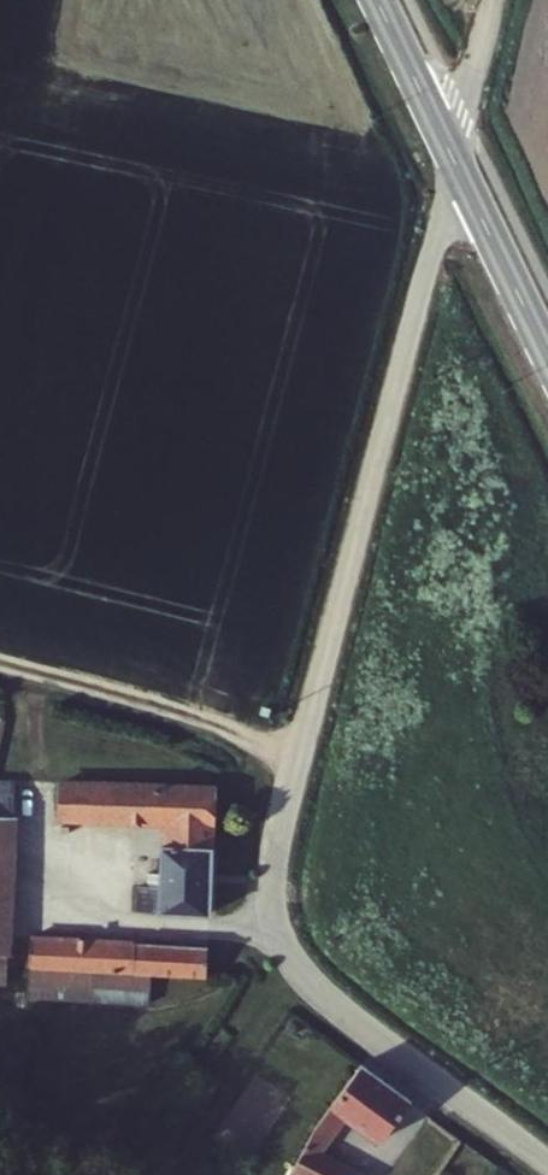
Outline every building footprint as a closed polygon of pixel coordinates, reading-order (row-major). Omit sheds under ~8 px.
[(60,795),(160,798),(216,799),(216,763),(61,757),(60,795)] [(216,799),(160,798),(159,819),(216,819),(216,799)] [(216,819),(159,819),(159,848),(145,847),(145,862),(137,862),(136,892),(215,898),(216,819)] [(215,958),(215,926),(44,911),(42,939),(144,950),(215,958)] [(144,950),(42,939),(39,969),(140,980),(144,950)] [(316,1053),(278,1027),(229,1099),(255,1117),(283,1075),(295,1083),(316,1053)] [(356,1066),(306,1124),(296,1146),(282,1174),(300,1174),(315,1136),(333,1114),(368,1143),(401,1105),(356,1066)]
